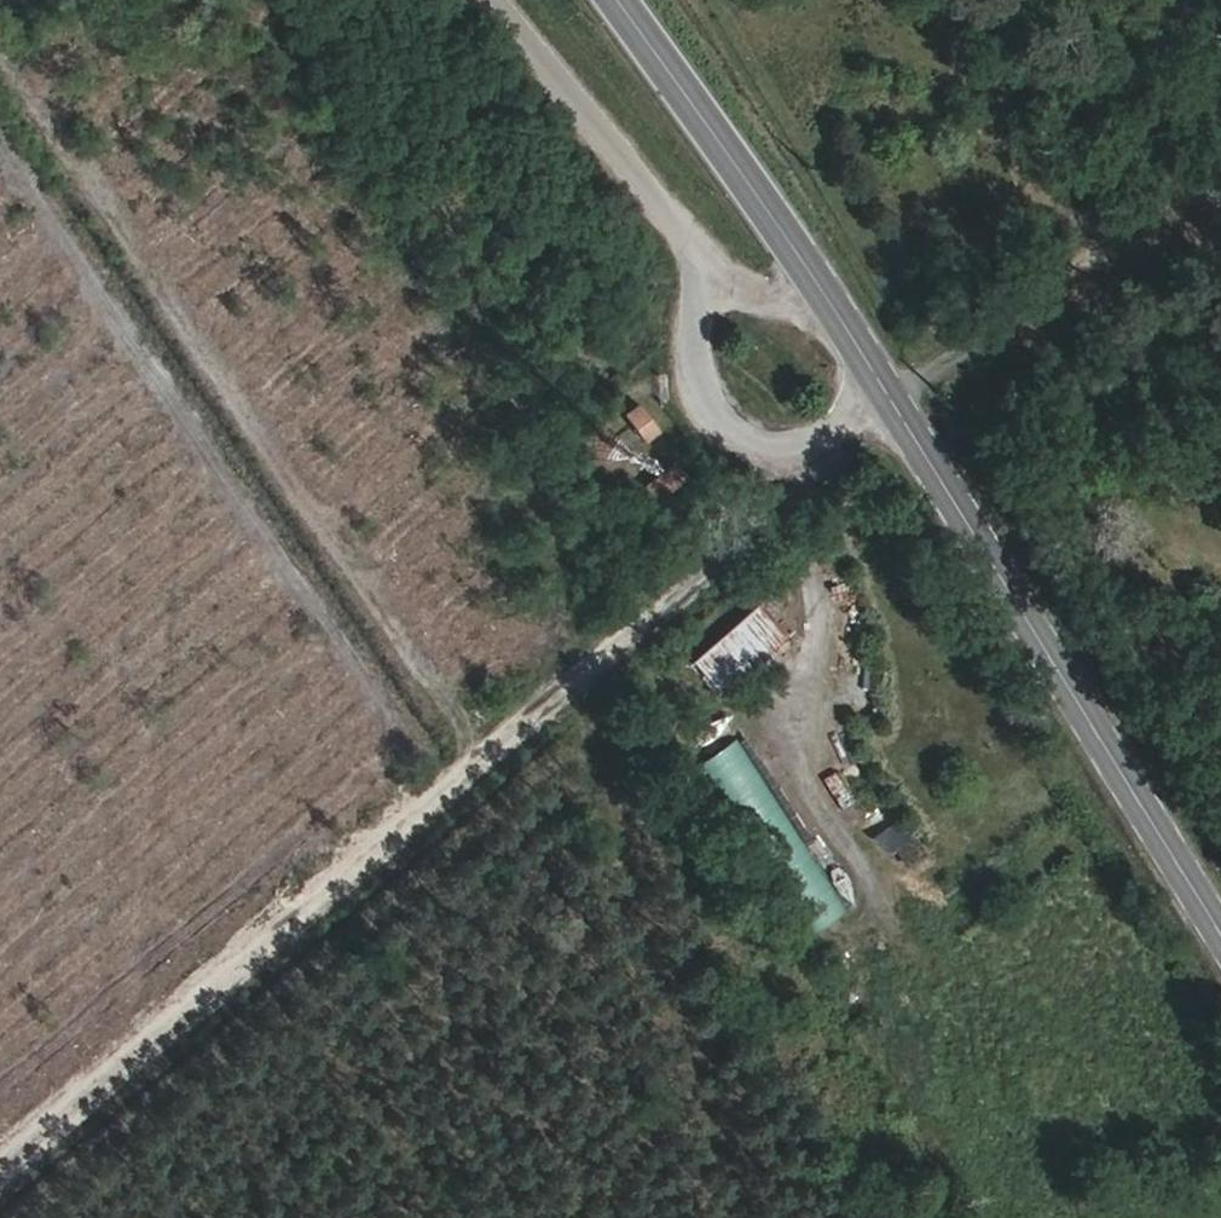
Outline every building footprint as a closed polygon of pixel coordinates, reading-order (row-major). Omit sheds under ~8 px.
[(716,687),(785,628),(758,597),(689,657),(716,687)] [(845,910),(746,732),(708,753),(807,931),(845,910)]
